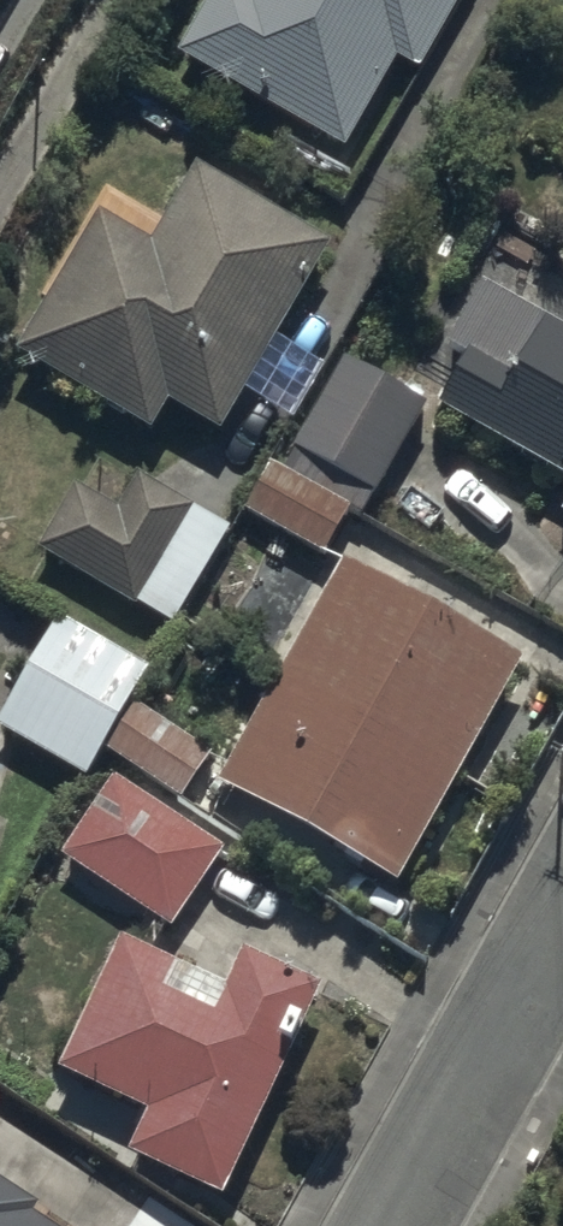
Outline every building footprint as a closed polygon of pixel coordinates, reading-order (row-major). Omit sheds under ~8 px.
[(176,58),(350,154),(399,65),(426,80),(470,0),(208,0),(176,58)] [(118,197),(18,358),(152,441),(172,409),(223,441),(247,402),(296,432),(332,374),(284,344),(340,254),(203,170),(168,228),(118,197)] [(500,250),(414,401),(402,396),(348,365),(284,478),(354,518),(367,525),(432,409),(562,484),(562,286),(500,250)] [(252,522),(321,561),(266,658),(284,668),(217,787),(400,891),(526,669),(331,559),(354,518),(284,478),(279,475),(252,522)] [(75,489),(38,554),(178,634),(234,534),(138,480),(119,514),(75,489)] [(133,711),(156,678),(68,618),(0,719),(0,734),(82,789),(104,755),(133,711)] [(133,711),(104,755),(124,769),(63,860),(173,935),(225,857),(169,819),(181,803),(183,804),(211,763),(133,711)] [(229,991),(123,943),(62,1077),(88,1089),(78,1111),(106,1124),(115,1103),(151,1119),(131,1162),(227,1206),(324,996),(243,959),(229,991)] [(36,1220),(41,1212),(0,1185),(0,1225),(44,1225),(36,1220)]
